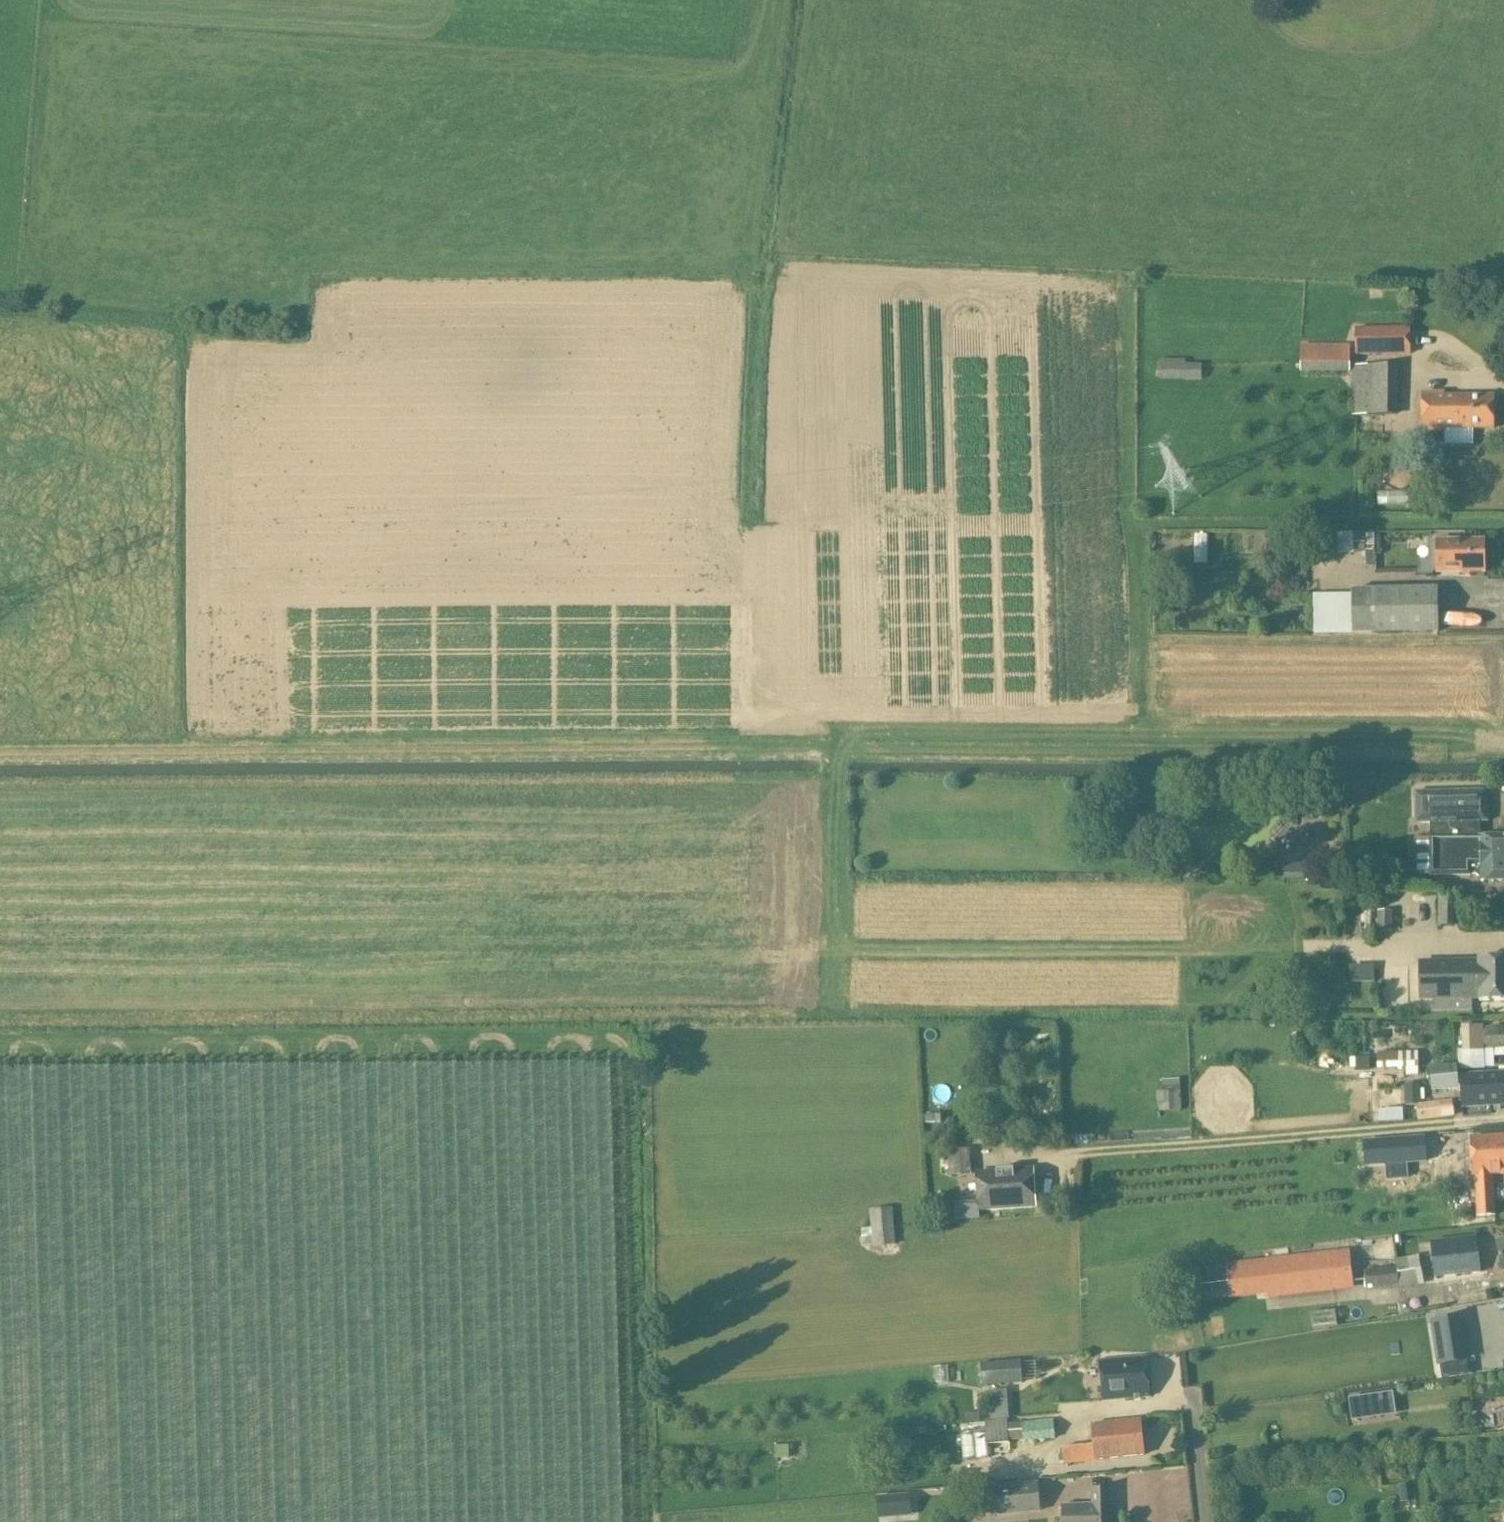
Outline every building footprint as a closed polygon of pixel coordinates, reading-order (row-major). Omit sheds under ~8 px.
[(1412,354),(1411,327),(1356,328),(1357,355),(1412,354)] [(1302,372),(1351,371),(1352,344),(1302,344),(1302,372)] [(1203,380),(1203,364),(1186,363),(1187,358),(1161,358),(1161,378),(1186,377),(1187,380),(1203,380)] [(1353,415),(1398,415),(1399,365),(1354,365),(1353,415)] [(1494,427),(1494,395),(1445,395),(1445,392),(1423,392),(1423,431),(1446,431),(1446,428),(1494,427)] [(1337,532),(1338,553),(1375,551),(1374,530),(1337,532)] [(1486,572),(1485,539),(1429,540),(1429,560),(1418,560),(1419,574),(1434,574),(1434,572),(1486,572)] [(1353,589),(1353,594),(1354,633),(1354,634),(1440,632),(1439,587),(1353,589)] [(1354,633),(1353,594),(1315,594),(1315,635),(1354,633)] [(1432,836),(1432,874),(1477,874),(1479,876),(1481,876),(1481,880),(1503,880),(1503,836),(1482,836),(1481,821),(1489,821),(1489,789),(1416,791),(1417,823),(1433,822),(1434,836),(1432,836)] [(1333,874),(1332,814),(1295,815),(1296,837),(1308,837),(1308,874),(1333,874)] [(1460,925),(1459,891),(1439,892),(1439,926),(1460,925)] [(1480,960),(1480,962),(1421,963),(1421,999),(1433,999),(1434,1011),(1473,1010),(1473,999),(1481,998),(1481,1000),(1503,999),(1503,959),(1480,960)] [(1375,980),(1375,964),(1350,964),(1350,981),(1375,980)] [(1484,1026),(1486,1049),(1503,1048),(1503,1025),(1484,1026)] [(1376,1062),(1417,1064),(1417,1052),(1377,1051),(1376,1062)] [(1461,1089),(1460,1069),(1459,1064),(1431,1066),(1433,1091),(1461,1089)] [(1462,1108),(1491,1106),(1490,1100),(1496,1100),(1495,1094),(1500,1093),(1499,1072),(1483,1073),(1482,1068),(1460,1069),(1461,1089),(1462,1108)] [(1491,1106),(1503,1105),(1503,1072),(1499,1072),(1500,1093),(1495,1094),(1496,1100),(1490,1100),(1491,1106)] [(1159,1079),(1160,1109),(1181,1108),(1180,1078),(1159,1079)] [(1420,1103),(1421,1083),(1406,1082),(1406,1103),(1420,1103)] [(1454,1117),(1453,1101),(1419,1105),(1421,1121),(1454,1117)] [(1380,1120),(1404,1118),(1403,1108),(1379,1109),(1380,1120)] [(1388,1180),(1408,1178),(1407,1164),(1428,1162),(1426,1135),(1406,1137),(1363,1140),(1365,1167),(1387,1165),(1388,1180)] [(1472,1137),(1475,1174),(1476,1174),(1479,1216),(1496,1215),(1493,1173),(1503,1172),(1503,1135),(1472,1137)] [(973,1173),(971,1148),(951,1149),(953,1175),(973,1173)] [(1036,1205),(1034,1169),(978,1173),(981,1209),(1036,1205)] [(896,1244),(895,1226),(893,1207),(870,1210),(874,1246),(896,1244)] [(1432,1242),(1436,1277),(1480,1272),(1476,1237),(1432,1242)] [(1496,1242),(1503,1274),(1503,1240),(1496,1242)] [(1354,1288),(1350,1248),(1227,1263),(1227,1265),(1232,1303),(1354,1288)] [(1399,1286),(1397,1266),(1365,1269),(1367,1289),(1399,1286)] [(1434,1321),(1441,1364),(1464,1360),(1458,1317),(1434,1321)] [(1151,1396),(1148,1357),(1100,1361),(1103,1400),(1151,1396)] [(1022,1360),(981,1364),(983,1386),(1024,1382),(1022,1360)] [(991,1420),(1008,1419),(1010,1419),(1008,1389),(989,1391),(991,1420)] [(1393,1393),(1350,1399),(1352,1418),(1396,1413),(1393,1393)] [(1008,1423),(1008,1419),(991,1420),(991,1421),(985,1421),(987,1444),(1010,1442),(1010,1441),(1024,1439),(1024,1441),(1056,1438),(1054,1420),(1008,1423)] [(1144,1454),(1140,1420),(1093,1424),(1095,1444),(1063,1447),(1065,1463),(1144,1454)] [(1042,1508),(1040,1480),(992,1484),(994,1512),(1042,1508)] [(1111,1490),(1093,1490),(1093,1505),(1063,1506),(1063,1521),(1112,1521),(1111,1490)] [(879,1520),(891,1519),(912,1517),(910,1495),(891,1497),(877,1498),(879,1520)]
